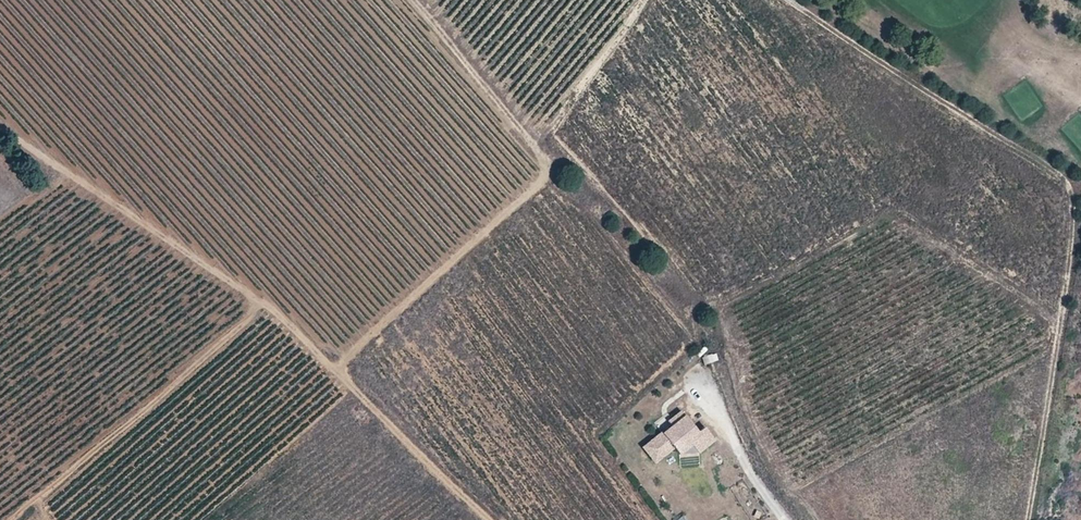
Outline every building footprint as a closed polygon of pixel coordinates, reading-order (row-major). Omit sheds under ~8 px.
[(704,364),(718,359),(715,352),(701,357),(704,364)] [(715,440),(705,427),(698,432),(681,410),(671,418),(674,423),(672,425),(663,432),(662,432),(649,442),(661,457),(674,447),(691,444),(698,453),(715,440)] [(661,457),(649,442),(644,447),(656,462),(661,457)] [(698,453),(691,444),(674,447),(681,456),(698,453)]
